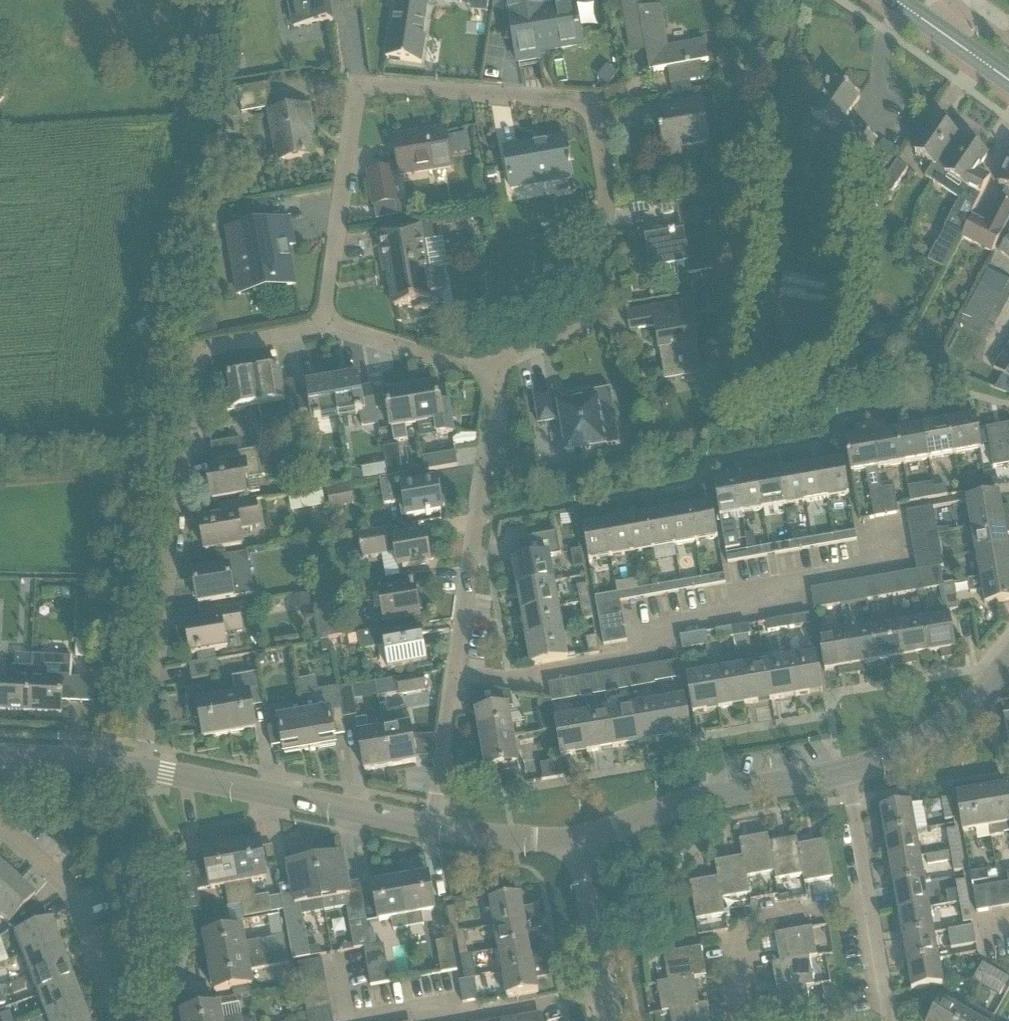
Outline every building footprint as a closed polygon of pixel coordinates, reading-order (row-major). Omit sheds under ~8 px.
[(294,28),(333,21),(329,0),(289,0),(294,28)] [(398,15),(401,0),(385,0),(383,12),(398,15)] [(389,54),(424,62),(430,36),(427,35),(435,3),(422,0),(423,0),(405,0),(398,27),(396,26),(389,52),(389,54)] [(518,64),(540,60),(538,50),(553,48),(554,50),(581,45),(578,30),(580,30),(575,6),(544,11),(542,0),(507,0),(518,64)] [(702,64),(709,63),(705,41),(685,45),(686,48),(668,52),(660,6),(640,10),(638,2),(622,5),(630,45),(644,42),(650,74),(668,70),(671,85),(690,81),(704,79),(702,64)] [(751,50),(747,74),(770,79),(774,54),(751,50)] [(761,80),(745,84),(749,100),(765,96),(761,80)] [(860,98),(836,81),(830,88),(829,87),(823,95),(825,97),(812,116),(850,143),(841,158),(857,169),(877,141),(860,129),(859,131),(844,121),(860,98)] [(241,114),(273,109),(269,85),(237,90),(241,114)] [(665,162),(683,159),(682,150),(710,145),(702,98),(662,106),(665,122),(667,122),(668,130),(660,132),(665,162)] [(308,108),(289,111),(270,114),(278,162),(313,156),(308,126),(312,126),(308,108)] [(923,178),(930,183),(957,145),(953,142),(957,136),(937,122),(915,154),(932,166),(923,178)] [(445,130),(443,130),(444,135),(411,140),(410,136),(394,138),(401,177),(451,168),(445,130)] [(570,164),(565,138),(504,148),(512,190),(572,180),(570,169),(572,169),(571,164),(570,164)] [(957,145),(930,183),(938,188),(946,176),(965,189),(944,229),(946,230),(937,245),(952,253),(960,237),(962,238),(973,217),(970,215),(979,197),(991,174),(980,166),(987,157),(968,143),(963,149),(957,145)] [(906,171),(894,163),(874,192),(886,200),(906,171)] [(1003,232),(1008,221),(1008,164),(998,185),(1006,189),(1000,200),(998,199),(986,223),(973,217),(962,238),(992,254),(1003,232)] [(496,168),(486,170),(488,179),(498,177),(496,168)] [(368,173),(374,206),(376,221),(403,216),(400,202),(397,203),(397,202),(392,170),(368,173)] [(482,194),(475,205),(480,208),(489,206),(487,197),(482,194)] [(689,274),(709,271),(712,270),(703,224),(710,223),(706,199),(677,204),(682,232),(646,238),(652,268),(687,262),(689,274)] [(266,200),(253,202),(254,210),(268,208),(266,200)] [(239,295),(254,292),(294,285),(287,246),(293,245),(289,221),(269,224),(228,232),(232,253),(239,295)] [(444,290),(441,270),(429,272),(421,227),(398,231),(378,234),(386,274),(389,274),(395,308),(414,305),(415,312),(431,309),(428,293),(444,290)] [(998,252),(1008,260),(1008,238),(998,252)] [(936,245),(928,261),(943,269),(952,253),(937,245),(936,245)] [(987,270),(958,323),(983,336),(1008,287),(1008,281),(987,270)] [(718,292),(707,294),(710,306),(721,303),(718,292)] [(656,326),(660,350),(662,350),(666,380),(701,374),(696,344),(697,343),(690,303),(628,314),(630,331),(656,326)] [(1008,380),(1008,347),(1005,353),(994,369),(1008,380)] [(287,416),(288,421),(300,419),(297,400),(294,382),(282,384),(280,370),(266,372),(264,362),(252,364),(262,420),(287,416)] [(264,429),(262,422),(262,420),(252,364),(241,366),(242,376),(229,378),(231,394),(222,396),(225,414),(244,410),(248,432),(264,429)] [(379,424),(376,406),(372,387),(362,389),(360,376),(333,380),(339,420),(361,416),(362,427),(379,424)] [(308,442),(308,436),(321,434),(319,423),(339,420),(333,380),(306,385),(308,398),(297,400),(300,419),(301,419),(303,437),(304,442),(308,442)] [(437,436),(451,434),(453,433),(448,404),(440,405),(437,387),(412,392),(417,426),(435,423),(437,436)] [(561,420),(567,454),(620,444),(611,390),(566,397),(570,418),(561,420)] [(539,424),(557,421),(552,391),(534,394),(539,424)] [(407,428),(417,426),(412,392),(386,396),(394,444),(409,442),(407,428)] [(954,455),(981,450),(980,446),(978,433),(974,410),(960,412),(961,421),(948,423),(953,448),(954,455)] [(935,417),(920,420),(928,460),(954,455),(953,448),(948,423),(937,425),(935,417)] [(903,464),(928,460),(920,420),(908,422),(910,430),(897,433),(903,464)] [(1008,466),(1008,425),(986,429),(987,432),(989,444),(993,468),(1008,466)] [(897,433),(885,435),(884,426),(870,429),(877,469),(903,464),(897,433)] [(871,470),(877,469),(870,429),(857,431),(859,440),(847,442),(847,441),(846,441),(852,474),(871,470)] [(987,432),(978,433),(980,446),(989,444),(987,432)] [(271,437),(265,438),(266,448),(277,446),(276,440),(271,437)] [(258,439),(253,446),(254,450),(266,448),(265,438),(258,439)] [(212,446),(213,455),(214,458),(242,453),(240,440),(212,445),(212,446)] [(398,446),(383,449),(388,478),(404,475),(398,446)] [(213,501),(232,498),(261,493),(258,478),(263,477),(258,450),(242,453),(214,458),(216,470),(212,471),(214,482),(210,483),(213,501)] [(456,453),(454,453),(423,458),(425,472),(458,466),(456,453)] [(820,466),(825,500),(849,496),(843,462),(820,466)] [(825,500),(820,466),(799,470),(805,503),(825,500)] [(778,474),(784,507),(805,503),(799,470),(778,474)] [(356,471),(348,472),(351,485),(363,483),(362,475),(356,471)] [(986,479),(987,488),(997,486),(995,471),(985,473),(986,479)] [(441,512),(441,509),(443,508),(445,506),(444,502),(441,500),(439,500),(436,482),(410,487),(409,474),(404,475),(388,478),(380,480),(384,505),(405,502),(408,518),(426,514),(427,517),(431,516),(431,514),(441,512)] [(757,477),(763,510),(784,507),(778,474),(757,477)] [(742,514),(763,510),(757,477),(736,481),(742,514)] [(973,482),(974,490),(986,488),(987,488),(986,479),(972,481),(973,482)] [(726,551),(739,548),(735,521),(732,521),(730,516),(742,514),(736,481),(714,485),(720,518),(726,551)] [(923,501),(935,498),(933,489),(932,483),(908,488),(911,503),(923,501)] [(343,486),(326,489),(330,511),(347,508),(343,486)] [(933,489),(935,498),(947,496),(945,487),(933,489)] [(886,516),(899,514),(894,488),(881,491),(884,508),(886,516)] [(875,518),(886,516),(884,508),(881,491),(870,493),(875,518)] [(322,493),(309,496),(312,511),(325,508),(322,493)] [(1000,497),(1000,496),(966,503),(971,527),(1008,520),(1008,507),(1001,509),(999,497),(1000,497)] [(206,553),(226,549),(243,546),(240,530),(259,527),(255,502),(221,507),(223,519),(201,523),(206,553)] [(696,543),(718,539),(712,505),(690,509),(696,543)] [(909,524),(934,519),(932,508),(926,509),(907,512),(909,524)] [(673,547),(696,543),(690,509),(667,513),(673,547)] [(653,550),(673,547),(667,513),(648,517),(653,550)] [(632,554),(653,550),(648,517),(626,521),(632,554)] [(332,519),(316,522),(319,540),(335,537),(332,519)] [(911,535),(936,531),(934,519),(909,524),(911,535)] [(1008,535),(1008,520),(971,527),(975,553),(1007,547),(1006,535),(1008,535)] [(611,558),(632,554),(626,521),(605,524),(611,558)] [(589,562),(611,558),(605,524),(583,528),(589,562)] [(386,530),(366,533),(359,534),(363,559),(396,554),(399,570),(430,564),(430,562),(434,561),(432,549),(428,550),(425,535),(388,542),(386,530)] [(913,547),(938,542),(936,531),(911,535),(913,547)] [(834,536),(835,545),(857,541),(856,532),(834,536)] [(753,533),(746,534),(748,551),(749,551),(756,549),(753,533)] [(522,587),(553,582),(549,558),(561,556),(557,534),(524,539),(527,560),(514,563),(516,577),(520,576),(522,587)] [(818,548),(835,545),(834,536),(816,539),(818,548)] [(809,540),(791,543),(793,552),(810,549),(809,540)] [(915,559),(940,554),(938,542),(913,547),(915,559)] [(775,555),(793,552),(791,543),(774,546),(775,555)] [(1007,547),(975,553),(980,578),(982,578),(1008,573),(1008,555),(1007,547)] [(749,551),(748,551),(750,560),(768,556),(766,548),(756,549),(749,551)] [(574,569),(584,567),(581,551),(571,552),(574,569)] [(728,563),(750,560),(748,551),(727,555),(728,563)] [(199,605),(218,602),(234,599),(232,584),(252,580),(248,554),(238,555),(218,559),(220,571),(194,575),(199,605)] [(939,567),(942,567),(940,554),(915,559),(917,571),(939,567)] [(943,588),(942,585),(939,567),(917,571),(917,572),(916,582),(917,592),(943,588)] [(982,578),(980,578),(968,580),(970,593),(982,591),(985,605),(1008,601),(1008,573),(982,578)] [(705,579),(706,587),(726,584),(724,575),(705,579)] [(917,592),(916,582),(894,576),(891,587),(892,597),(917,592)] [(686,591),(706,587),(705,579),(685,582),(686,591)] [(892,597),(891,587),(868,580),(865,591),(866,601),(892,597)] [(527,613),(558,608),(553,582),(522,587),(518,588),(521,602),(525,602),(527,613)] [(947,612),(957,610),(952,583),(942,585),(943,588),(947,612)] [(677,584),(660,587),(661,595),(679,592),(677,584)] [(866,601),(865,591),(842,585),(839,596),(841,606),(866,601)] [(580,604),(590,602),(587,586),(577,588),(580,604)] [(661,595),(660,587),(642,590),(644,598),(657,596),(661,595)] [(380,593),(385,623),(419,617),(414,588),(380,593)] [(841,606),(839,596),(817,589),(811,590),(815,610),(834,607),(841,606)] [(635,591),(617,594),(619,603),(620,602),(636,600),(635,591)] [(619,603),(617,594),(595,598),(597,607),(619,603)] [(309,595),(292,598),(294,609),(311,606),(309,595)] [(583,621),(593,619),(590,602),(580,604),(583,621)] [(619,603),(597,607),(599,620),(623,616),(620,602),(619,603)] [(328,640),(329,640),(344,638),(338,604),(314,608),(320,642),(328,640)] [(226,649),(224,634),(242,631),(238,606),(228,608),(208,611),(210,623),(186,627),(192,656),(197,655),(199,663),(216,660),(215,651),(226,649)] [(531,639),(562,633),(558,608),(527,613),(523,614),(525,628),(529,627),(531,639)] [(794,628),(811,625),(809,615),(793,618),(794,628)] [(625,629),(623,616),(599,620),(602,633),(625,629)] [(949,616),(923,620),(928,654),(940,651),(942,660),(956,658),(949,616)] [(785,630),(784,620),(767,623),(768,632),(785,630)] [(916,656),(928,654),(923,620),(896,625),(904,666),(918,664),(916,656)] [(891,669),(904,666),(896,625),(870,630),(876,662),(889,660),(891,669)] [(748,636),(750,636),(749,626),(731,629),(733,639),(735,638),(737,651),(750,648),(748,636)] [(344,638),(345,648),(359,646),(360,651),(385,647),(389,672),(427,665),(421,629),(411,630),(412,636),(391,639),(390,630),(344,638)] [(627,642),(625,629),(602,633),(604,646),(627,642)] [(718,641),(733,639),(731,629),(716,631),(718,641)] [(864,664),(876,662),(870,630),(845,634),(852,675),(866,673),(864,664)] [(562,633),(531,639),(527,639),(530,653),(534,653),(536,664),(532,665),(532,666),(567,660),(564,640),(562,633)] [(680,637),(682,650),(708,646),(706,633),(680,637)] [(852,675),(845,634),(820,639),(825,672),(826,672),(826,671),(838,669),(839,677),(852,675)] [(589,656),(599,654),(596,637),(586,639),(589,656)] [(328,640),(320,642),(322,652),(330,651),(328,640)] [(817,657),(816,657),(815,649),(800,652),(801,660),(790,661),(795,693),(796,697),(810,694),(809,690),(821,688),(821,692),(823,692),(817,657)] [(266,652),(254,654),(256,665),(263,664),(267,659),(266,652)] [(104,666),(105,654),(93,654),(93,665),(104,666)] [(217,660),(216,660),(199,663),(190,665),(192,680),(212,677),(220,676),(217,660)] [(784,695),(795,693),(790,661),(763,666),(769,697),(770,701),(784,699),(784,695)] [(655,683),(681,679),(678,662),(658,666),(654,677),(655,683)] [(758,699),(769,697),(763,666),(738,670),(744,701),(744,705),(758,703),(758,699)] [(31,682),(30,712),(62,714),(62,702),(94,704),(97,680),(63,678),(63,684),(42,682),(42,671),(31,670),(30,682),(31,682)] [(655,683),(654,677),(633,670),(628,682),(630,691),(655,687),(655,683)] [(732,703),(744,701),(738,670),(713,674),(718,706),(719,710),(733,707),(732,703)] [(264,706),(260,686),(258,674),(233,678),(237,698),(224,700),(230,735),(256,730),(252,708),(264,706)] [(707,708),(718,706),(713,674),(687,679),(693,714),(707,712),(707,708)] [(630,691),(628,682),(607,675),(603,686),(604,695),(630,691)] [(400,695),(406,694),(419,692),(426,691),(423,677),(404,680),(398,682),(398,680),(377,684),(379,694),(400,690),(400,695)] [(604,695),(603,686),(581,679),(577,691),(578,699),(604,695)] [(30,712),(31,682),(30,682),(0,680),(0,711),(30,712)] [(578,699),(577,691),(557,683),(549,685),(552,703),(572,700),(578,699)] [(338,690),(344,718),(357,716),(352,687),(338,690)] [(205,740),(230,735),(224,700),(204,704),(202,688),(186,691),(190,717),(200,715),(205,740)] [(316,692),(316,694),(301,696),(304,716),(310,751),(336,747),(334,737),(346,735),(343,719),(344,718),(338,690),(338,688),(316,692)] [(514,709),(511,694),(477,688),(475,702),(482,744),(513,739),(508,710),(514,709)] [(619,711),(607,713),(612,745),(613,749),(627,746),(626,742),(638,740),(634,719),(632,709),(631,700),(618,702),(619,711)] [(689,735),(690,735),(685,700),(658,705),(663,736),(664,740),(678,737),(677,733),(689,731),(689,735)] [(384,732),(390,768),(416,763),(407,710),(390,714),(388,705),(380,706),(384,732)] [(652,738),(663,736),(658,705),(632,709),(634,719),(638,740),(638,744),(652,742),(652,738)] [(310,751),(304,716),(292,718),(290,706),(265,710),(272,748),(283,746),(285,756),(310,751)] [(601,747),(612,745),(607,713),(581,718),(586,749),(587,753),(601,751),(601,747)] [(575,751),(586,749),(581,718),(555,722),(557,730),(562,757),(576,755),(575,751)] [(384,732),(369,735),(367,720),(356,721),(365,772),(390,768),(384,732)] [(555,720),(540,723),(541,733),(557,730),(555,722),(555,720)] [(432,757),(435,737),(417,737),(421,758),(432,757)] [(501,775),(519,771),(513,739),(482,744),(486,770),(500,768),(501,775)] [(541,765),(544,781),(552,780),(565,777),(562,764),(562,761),(541,765)] [(993,837),(1003,835),(1003,834),(1008,833),(1008,789),(985,792),(993,837)] [(990,838),(993,837),(985,792),(957,797),(960,817),(963,832),(988,827),(990,838)] [(944,821),(954,819),(950,799),(940,800),(944,821)] [(884,836),(915,831),(911,805),(880,811),(884,836)] [(950,852),(959,850),(956,830),(946,832),(950,851),(950,852)] [(889,863),(920,857),(915,831),(884,836),(889,863)] [(748,896),(750,895),(748,879),(774,874),(775,882),(776,881),(768,836),(740,841),(742,858),(748,896)] [(768,836),(776,881),(802,876),(796,839),(770,844),(768,836)] [(796,839),(802,876),(803,876),(804,884),(832,879),(834,879),(826,842),(799,846),(798,838),(796,839)] [(242,906),(244,918),(272,913),(270,900),(269,896),(255,898),(252,882),(266,879),(263,862),(260,842),(232,847),(242,906)] [(242,906),(232,847),(231,847),(231,849),(210,853),(210,851),(204,852),(206,864),(193,866),(197,887),(198,892),(225,887),(229,908),(242,906)] [(954,873),(963,871),(959,850),(950,852),(950,851),(926,855),(927,865),(952,861),(954,873)] [(894,888),(924,883),(920,857),(889,863),(894,888)] [(742,858),(716,862),(722,900),(748,896),(742,858)] [(316,865),(324,912),(324,911),(346,907),(349,922),(353,944),(341,946),(342,952),(371,947),(366,920),(360,884),(348,886),(344,860),(316,865)] [(697,921),(724,916),(725,916),(722,900),(716,862),(715,863),(718,878),(690,884),(697,921)] [(310,957),(302,916),(324,912),(316,865),(289,870),(294,895),(282,898),(285,917),(293,961),(310,958),(310,957)] [(193,866),(179,869),(183,890),(197,887),(193,866)] [(0,868),(0,902),(17,883),(1,868),(0,868)] [(990,870),(971,873),(973,883),(992,880),(991,879),(997,878),(996,870),(990,871),(990,870)] [(428,877),(399,882),(408,929),(422,926),(420,914),(434,912),(432,896),(428,877)] [(373,887),(377,906),(379,921),(390,919),(393,932),(408,929),(399,882),(373,887)] [(956,883),(959,903),(968,901),(965,882),(956,883)] [(1000,884),(1004,908),(1008,908),(1008,882),(1000,884)] [(12,930),(41,911),(41,910),(42,910),(32,899),(34,898),(17,883),(0,902),(0,919),(12,930)] [(898,913),(929,908),(924,883),(894,888),(898,913)] [(1000,884),(987,886),(991,910),(1004,908),(1000,884)] [(973,888),(974,893),(977,913),(991,910),(987,886),(973,888)] [(788,891),(778,893),(779,901),(789,899),(788,891)] [(490,902),(493,922),(494,927),(537,919),(535,907),(524,909),(521,896),(490,902)] [(464,900),(454,902),(455,910),(465,908),(464,900)] [(969,903),(968,901),(959,903),(963,924),(972,923),(969,903)] [(903,940),(933,934),(929,908),(898,913),(903,940)] [(458,934),(458,933),(454,909),(447,910),(451,936),(454,935),(456,935),(458,934)] [(41,911),(12,930),(22,956),(58,943),(50,922),(49,922),(41,911)] [(537,919),(494,927),(498,951),(530,945),(528,933),(540,931),(537,919)] [(252,933),(276,933),(276,922),(252,923),(252,933)] [(699,926),(700,933),(700,935),(709,933),(707,925),(699,926)] [(951,949),(975,944),(972,927),(947,931),(951,949)] [(772,964),(772,965),(818,957),(812,928),(775,935),(780,963),(772,964)] [(210,964),(210,965),(268,954),(266,941),(245,945),(242,931),(205,938),(206,943),(208,943),(212,964),(210,964)] [(456,935),(460,959),(469,957),(464,932),(458,933),(458,934),(456,935)] [(907,965),(937,960),(933,934),(903,940),(907,965)] [(434,943),(440,973),(440,974),(450,972),(458,971),(452,940),(434,943)] [(22,956),(30,977),(65,964),(58,943),(22,956)] [(498,951),(503,975),(546,966),(544,955),(532,957),(530,945),(498,951)] [(369,986),(385,983),(379,947),(362,950),(369,986)] [(702,948),(664,954),(669,982),(657,984),(658,985),(695,979),(706,977),(702,948)] [(287,951),(268,954),(210,965),(210,966),(212,966),(216,987),(214,987),(215,993),(252,986),(250,972),(289,965),(287,951)] [(460,959),(464,982),(473,981),(469,957),(460,959)] [(769,995),(807,989),(807,988),(814,986),(810,959),(818,958),(818,957),(772,965),(777,992),(769,993),(769,995)] [(299,975),(323,971),(321,959),(297,963),(299,975)] [(912,991),(942,986),(937,960),(907,965),(912,991)] [(65,964),(30,977),(37,997),(73,984),(65,964)] [(978,972),(973,981),(1000,996),(1008,980),(982,965),(978,972)] [(546,966),(503,975),(507,998),(507,999),(538,993),(536,980),(548,978),(546,966)] [(302,988),(326,984),(323,971),(299,975),(302,988)] [(699,1006),(695,979),(658,985),(662,1012),(699,1006)] [(463,1004),(478,1001),(474,981),(473,981),(464,982),(463,983),(460,983),(463,1004)] [(37,997),(45,1018),(80,1004),(73,984),(37,997)] [(304,1000),(328,995),(326,984),(302,988),(304,1000)] [(769,995),(774,1020),(782,1020),(812,1016),(807,989),(769,995)] [(306,1012),(330,1008),(328,995),(304,1000),(306,1012)] [(965,1014),(960,1011),(942,1002),(931,1020),(961,1020),(965,1014)] [(45,1018),(46,1020),(87,1020),(80,1004),(45,1018)] [(671,1020),(710,1020),(707,1004),(699,1006),(662,1012),(662,1014),(670,1012),(671,1020)] [(218,1008),(182,1015),(183,1020),(185,1020),(186,1020),(221,1020),(218,1008)] [(332,1020),(330,1008),(306,1012),(307,1020),(326,1020),(332,1020)] [(0,1016),(0,1020),(12,1020),(8,1013),(0,1016)]
